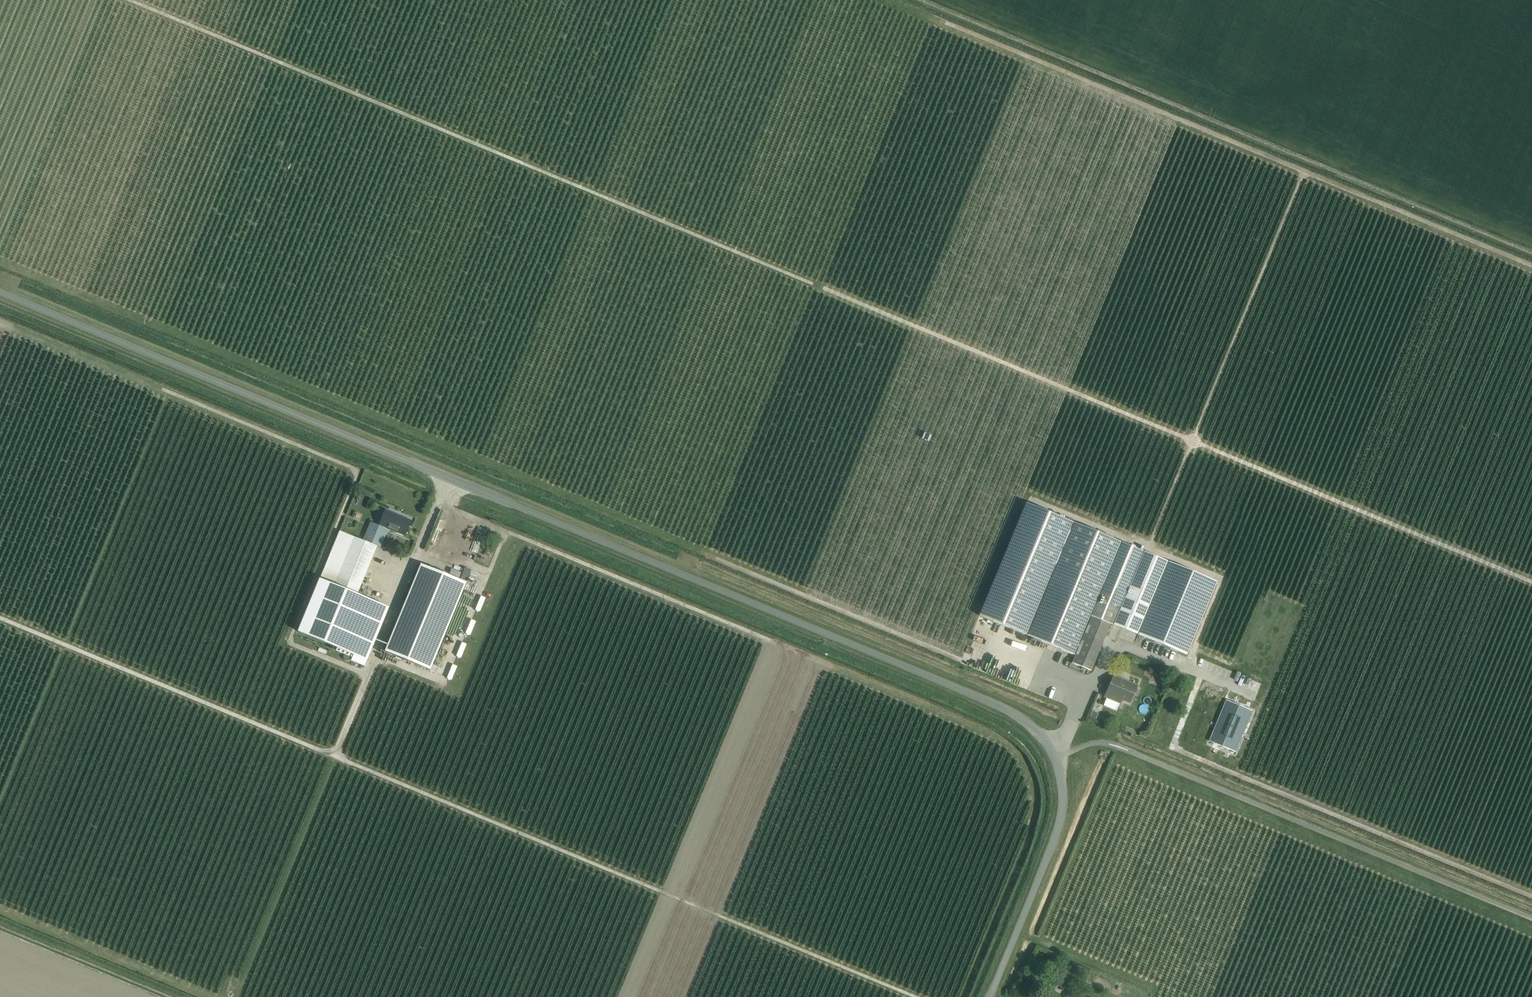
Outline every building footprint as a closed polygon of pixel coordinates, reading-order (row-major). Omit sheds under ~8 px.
[(1113,625),(1126,593),(1143,552),(1027,502),(979,614),(1075,655),(1092,616),(1110,624),(1113,625)] [(404,536),(411,520),(385,509),(379,525),(404,536)] [(357,593),(380,539),(370,535),(367,542),(339,531),(320,577),(357,593)] [(1134,596),(1132,601),(1149,608),(1138,635),(1186,655),(1216,582),(1143,551),(1143,552),(1126,593),(1134,596)] [(430,669),(466,583),(421,564),(385,651),(430,669)] [(471,570),(465,567),(460,579),(466,581),(471,570)] [(487,598),(494,580),(485,577),(477,595),(487,598)] [(298,632),(353,655),(351,660),(364,665),(388,608),(319,580),(298,632)] [(487,598),(496,602),(503,584),(494,580),(487,598)] [(477,621),(487,598),(477,595),(468,617),(477,621)] [(1075,655),(1072,663),(1090,671),(1110,624),(1092,616),(1075,655)] [(468,617),(459,640),(468,644),(477,621),(468,617)] [(979,618),(977,623),(988,627),(990,622),(979,618)] [(984,642),(985,636),(966,630),(964,636),(984,642)] [(449,663),(458,667),(468,644),(459,640),(449,663)] [(1018,650),(1019,644),(1004,642),(1003,648),(1018,650)] [(377,681),(386,685),(394,667),(385,663),(377,681)] [(1129,703),(1137,685),(1113,675),(1104,697),(1119,703),(1121,700),(1129,703)] [(442,708),(451,711),(458,693),(449,689),(442,708)] [(1211,742),(1237,752),(1254,711),(1228,701),(1211,742)]
